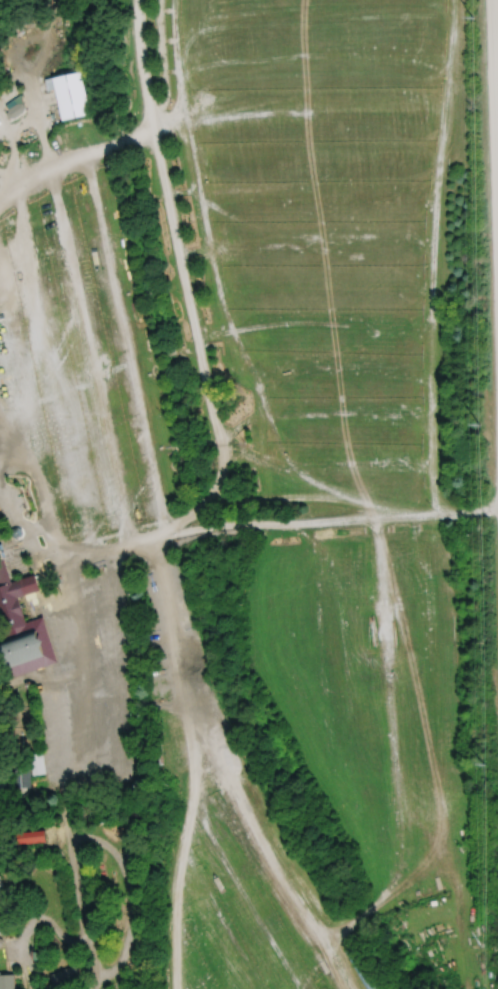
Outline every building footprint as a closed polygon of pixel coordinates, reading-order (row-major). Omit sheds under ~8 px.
[(56,665),(46,618),(24,622),(18,597),(25,595),(21,580),(9,583),(0,544),(0,643),(7,676),(56,665)] [(12,787),(12,771),(0,771),(0,787),(12,787)] [(106,809),(90,809),(91,822),(106,822),(106,809)] [(48,974),(53,988),(82,979),(77,965),(48,974)] [(16,974),(0,974),(0,988),(16,988),(16,974)]
